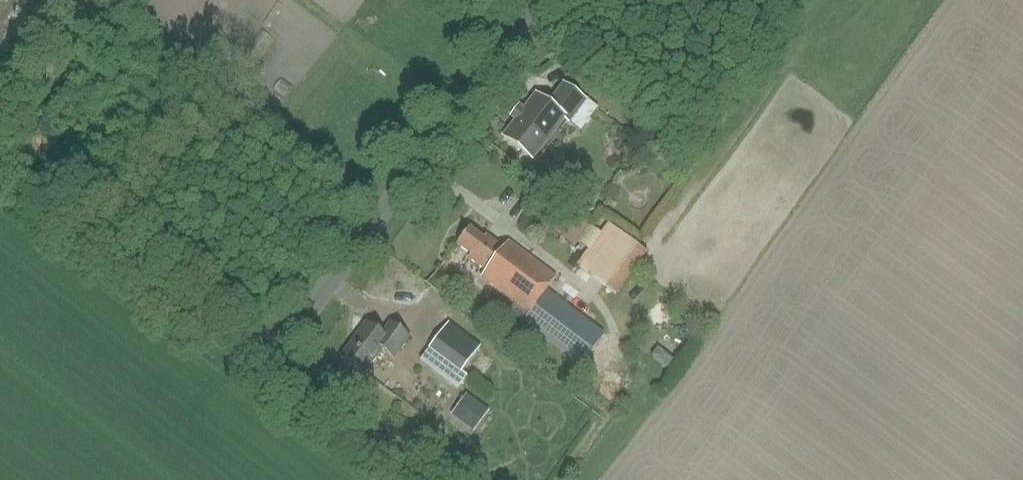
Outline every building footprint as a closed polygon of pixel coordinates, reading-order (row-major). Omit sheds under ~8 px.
[(567,118),(572,122),(589,100),(569,85),(554,105),(538,93),(527,108),(522,104),(513,116),(518,120),(507,135),(510,138),(536,158),(567,118)] [(546,226),(575,245),(589,224),(560,205),(546,226)] [(577,261),(617,294),(650,254),(610,221),(577,261)] [(584,364),(608,332),(551,291),(561,277),(512,242),(508,247),(490,234),(487,238),(475,229),(463,245),(474,253),(472,256),(491,270),(485,278),(518,302),(512,311),(584,364)] [(482,346),(450,321),(420,360),(452,385),(482,346)] [(398,360),(413,339),(394,325),(387,336),(371,324),(347,357),(368,373),(385,351),(398,360)] [(474,432),(489,412),(466,395),(451,416),(474,432)]
